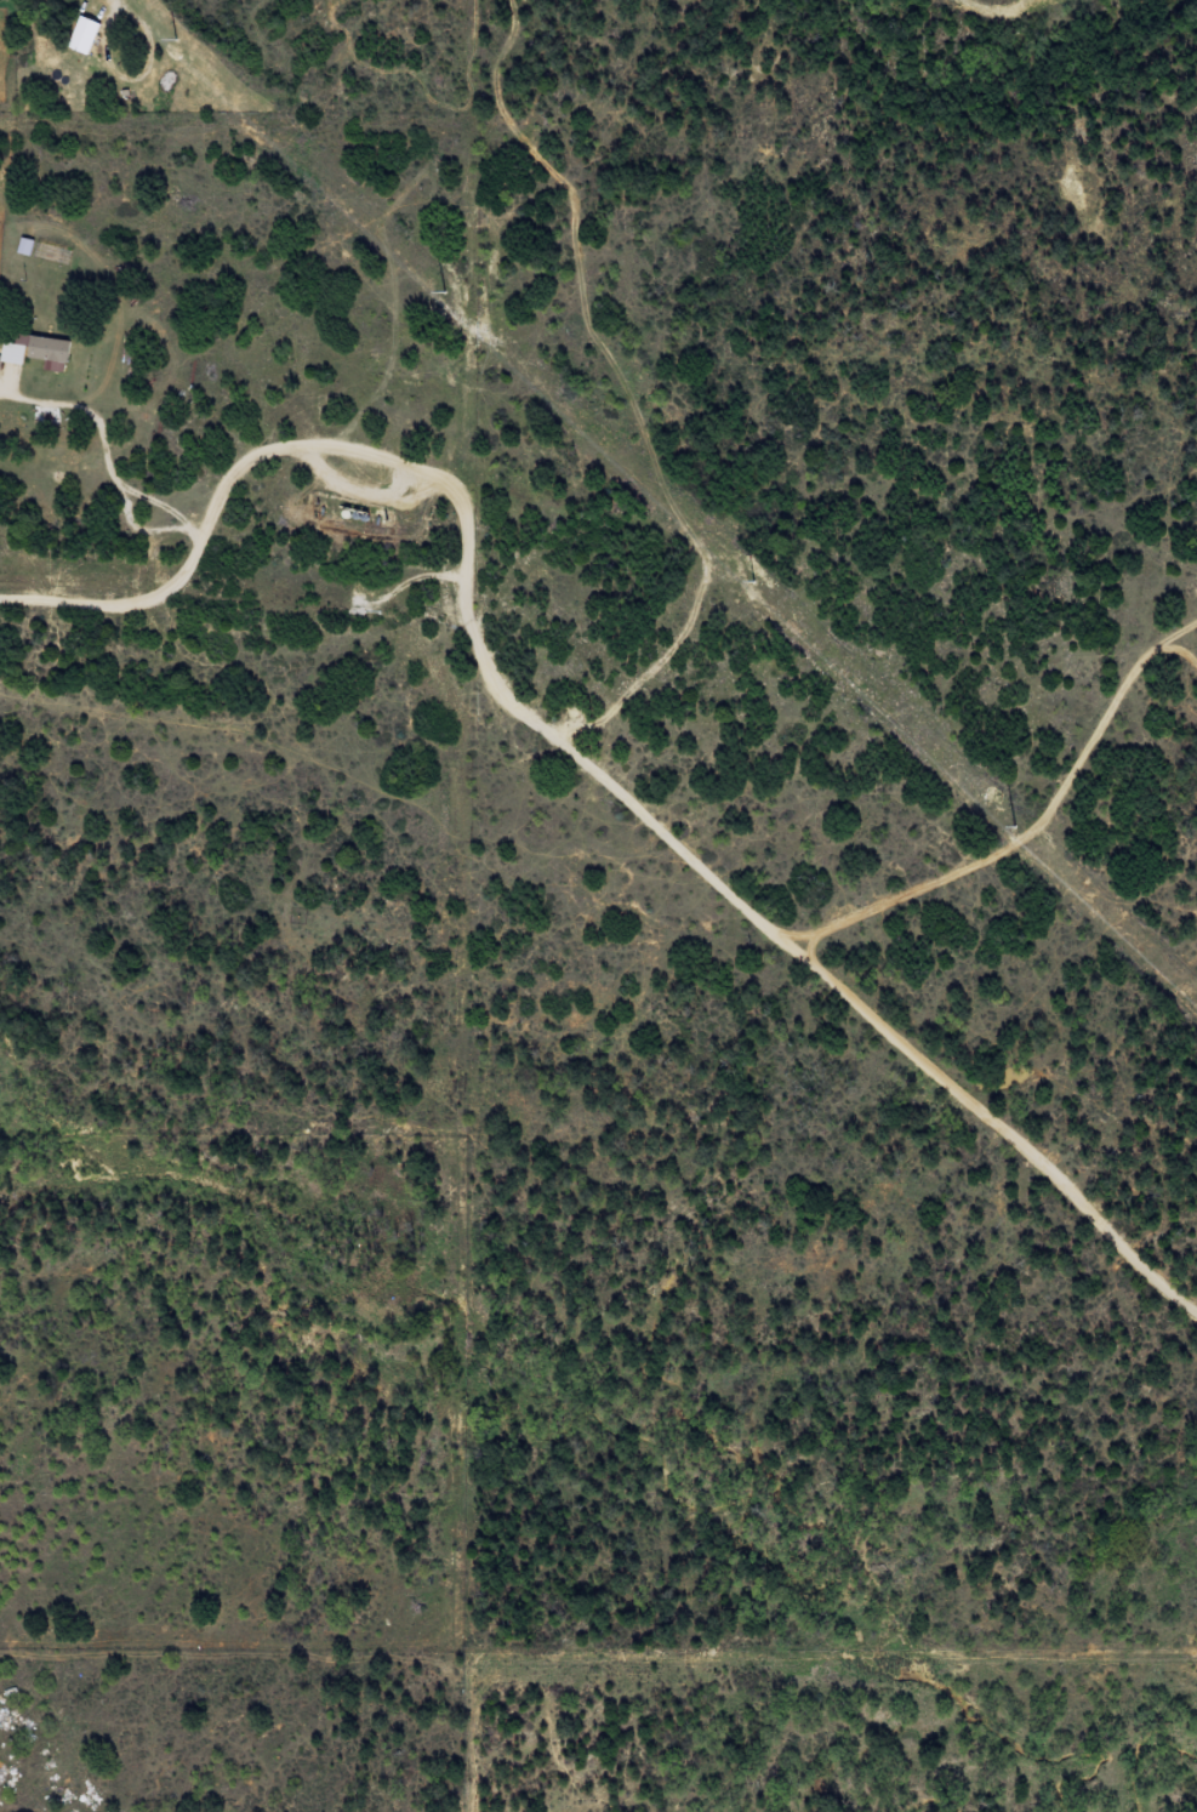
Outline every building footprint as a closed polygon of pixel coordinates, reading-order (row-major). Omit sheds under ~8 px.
[(71,45),(90,54),(104,25),(84,15),(71,45)] [(36,241),(26,238),(21,251),(31,255),(36,241)] [(75,343),(37,335),(32,355),(71,364),(75,343)] [(29,343),(7,343),(7,363),(29,363),(29,343)]
